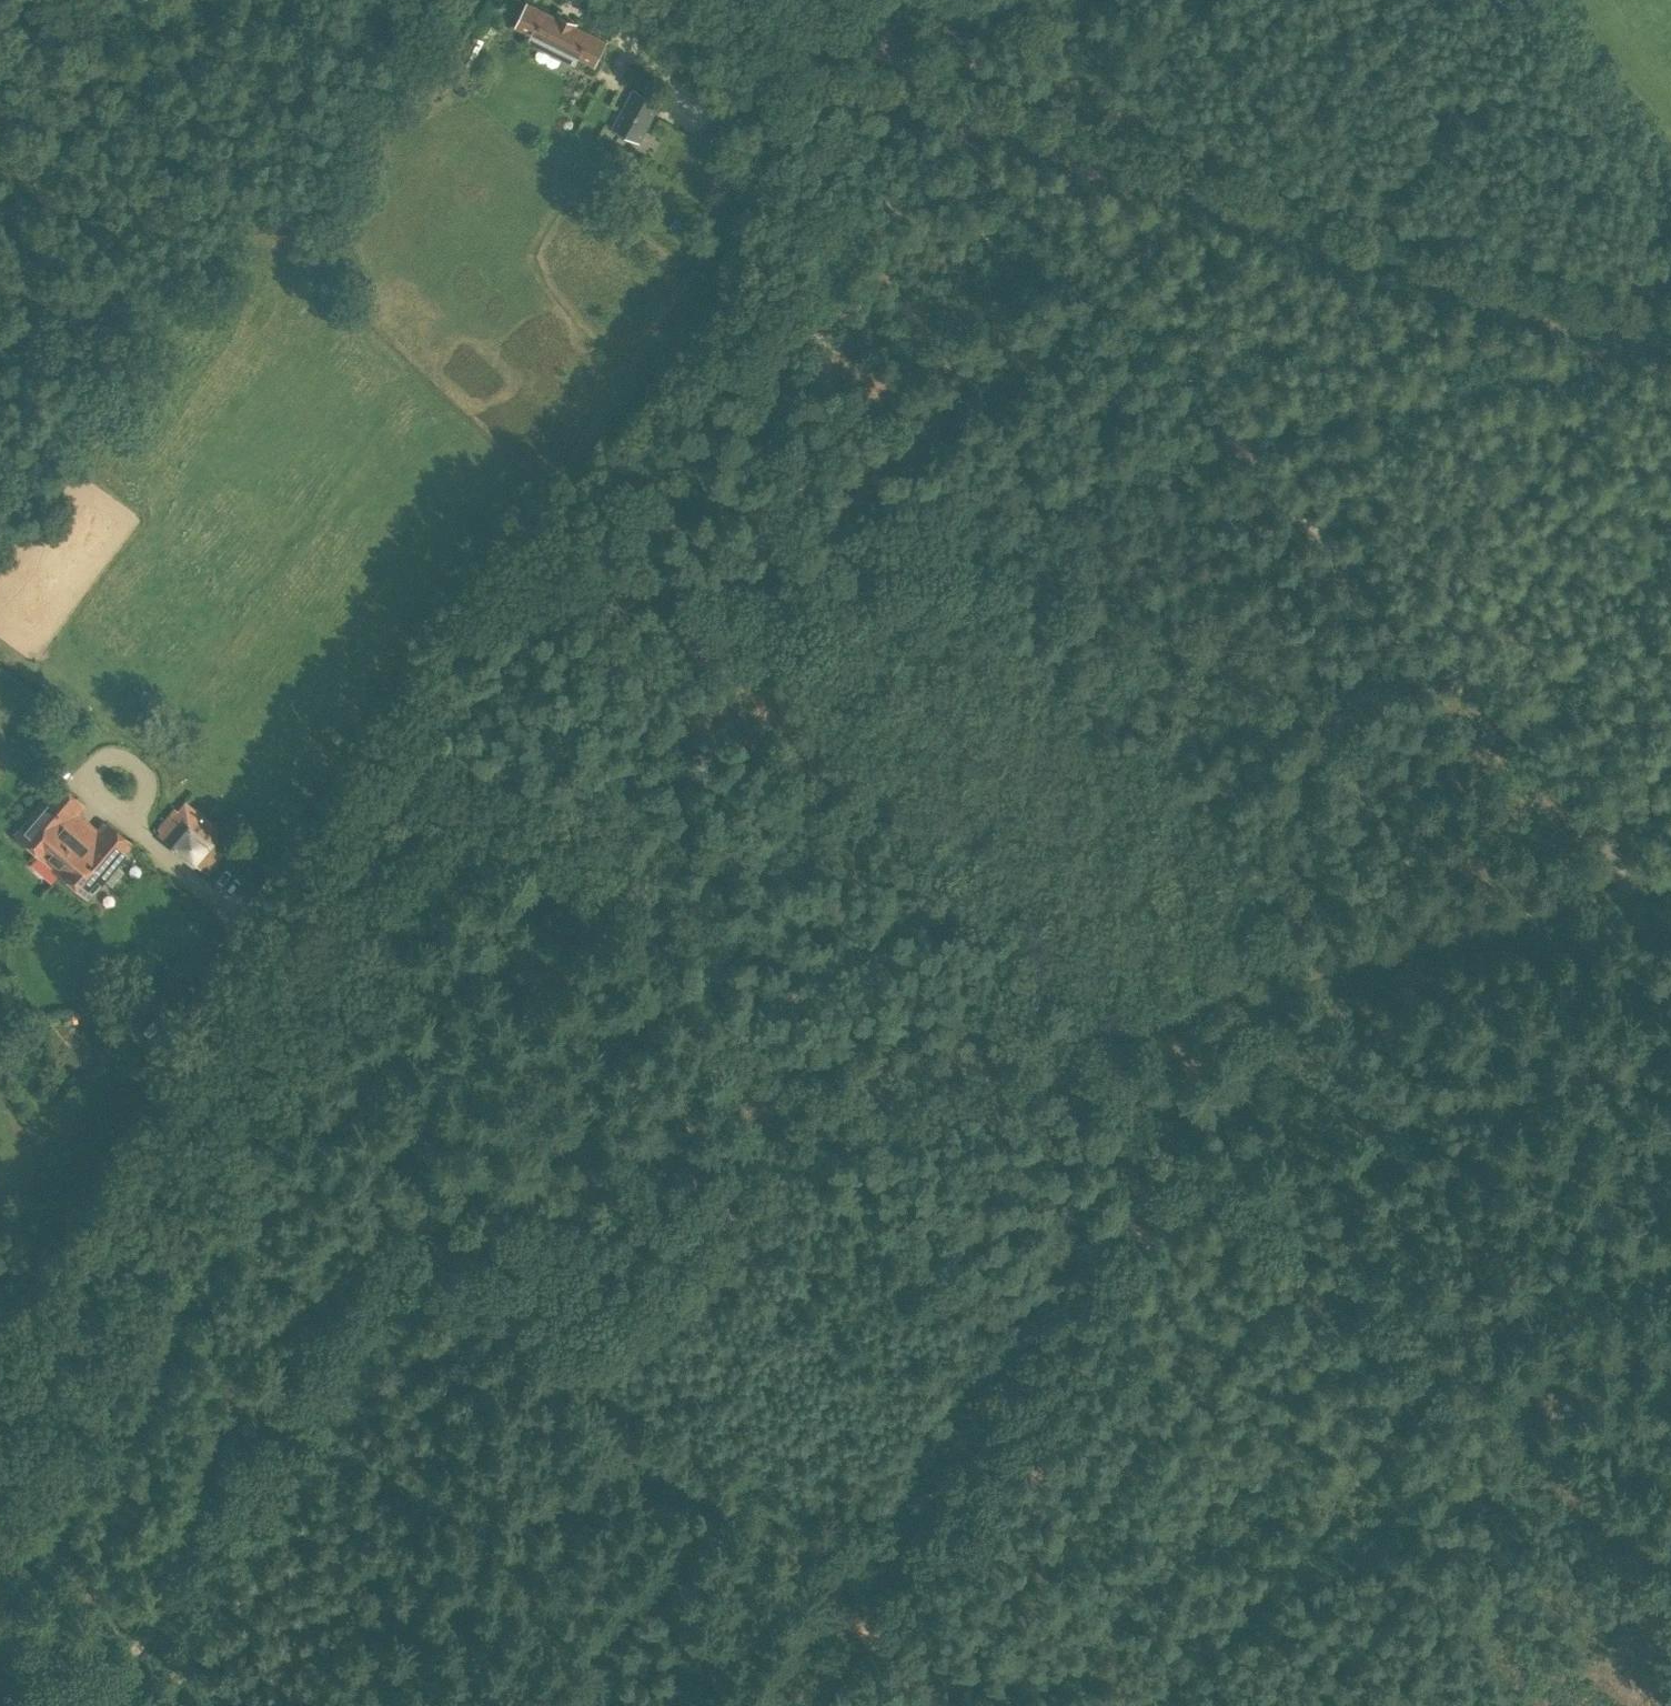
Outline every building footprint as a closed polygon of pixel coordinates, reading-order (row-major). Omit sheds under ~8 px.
[(598,65),(610,41),(530,1),(518,26),(598,65)] [(469,47),(461,63),(469,67),(477,51),(469,47)] [(642,141),(662,103),(636,89),(616,127),(642,141)] [(691,292),(704,274),(695,268),(682,286),(691,292)] [(59,782),(16,832),(40,852),(62,871),(88,894),(109,870),(113,873),(121,864),(117,860),(131,844),(133,842),(108,821),(97,832),(74,812),(83,802),(59,782)] [(206,874),(233,840),(183,801),(156,835),(206,874)] [(161,1009),(178,982),(161,968),(142,994),(161,1009)]
